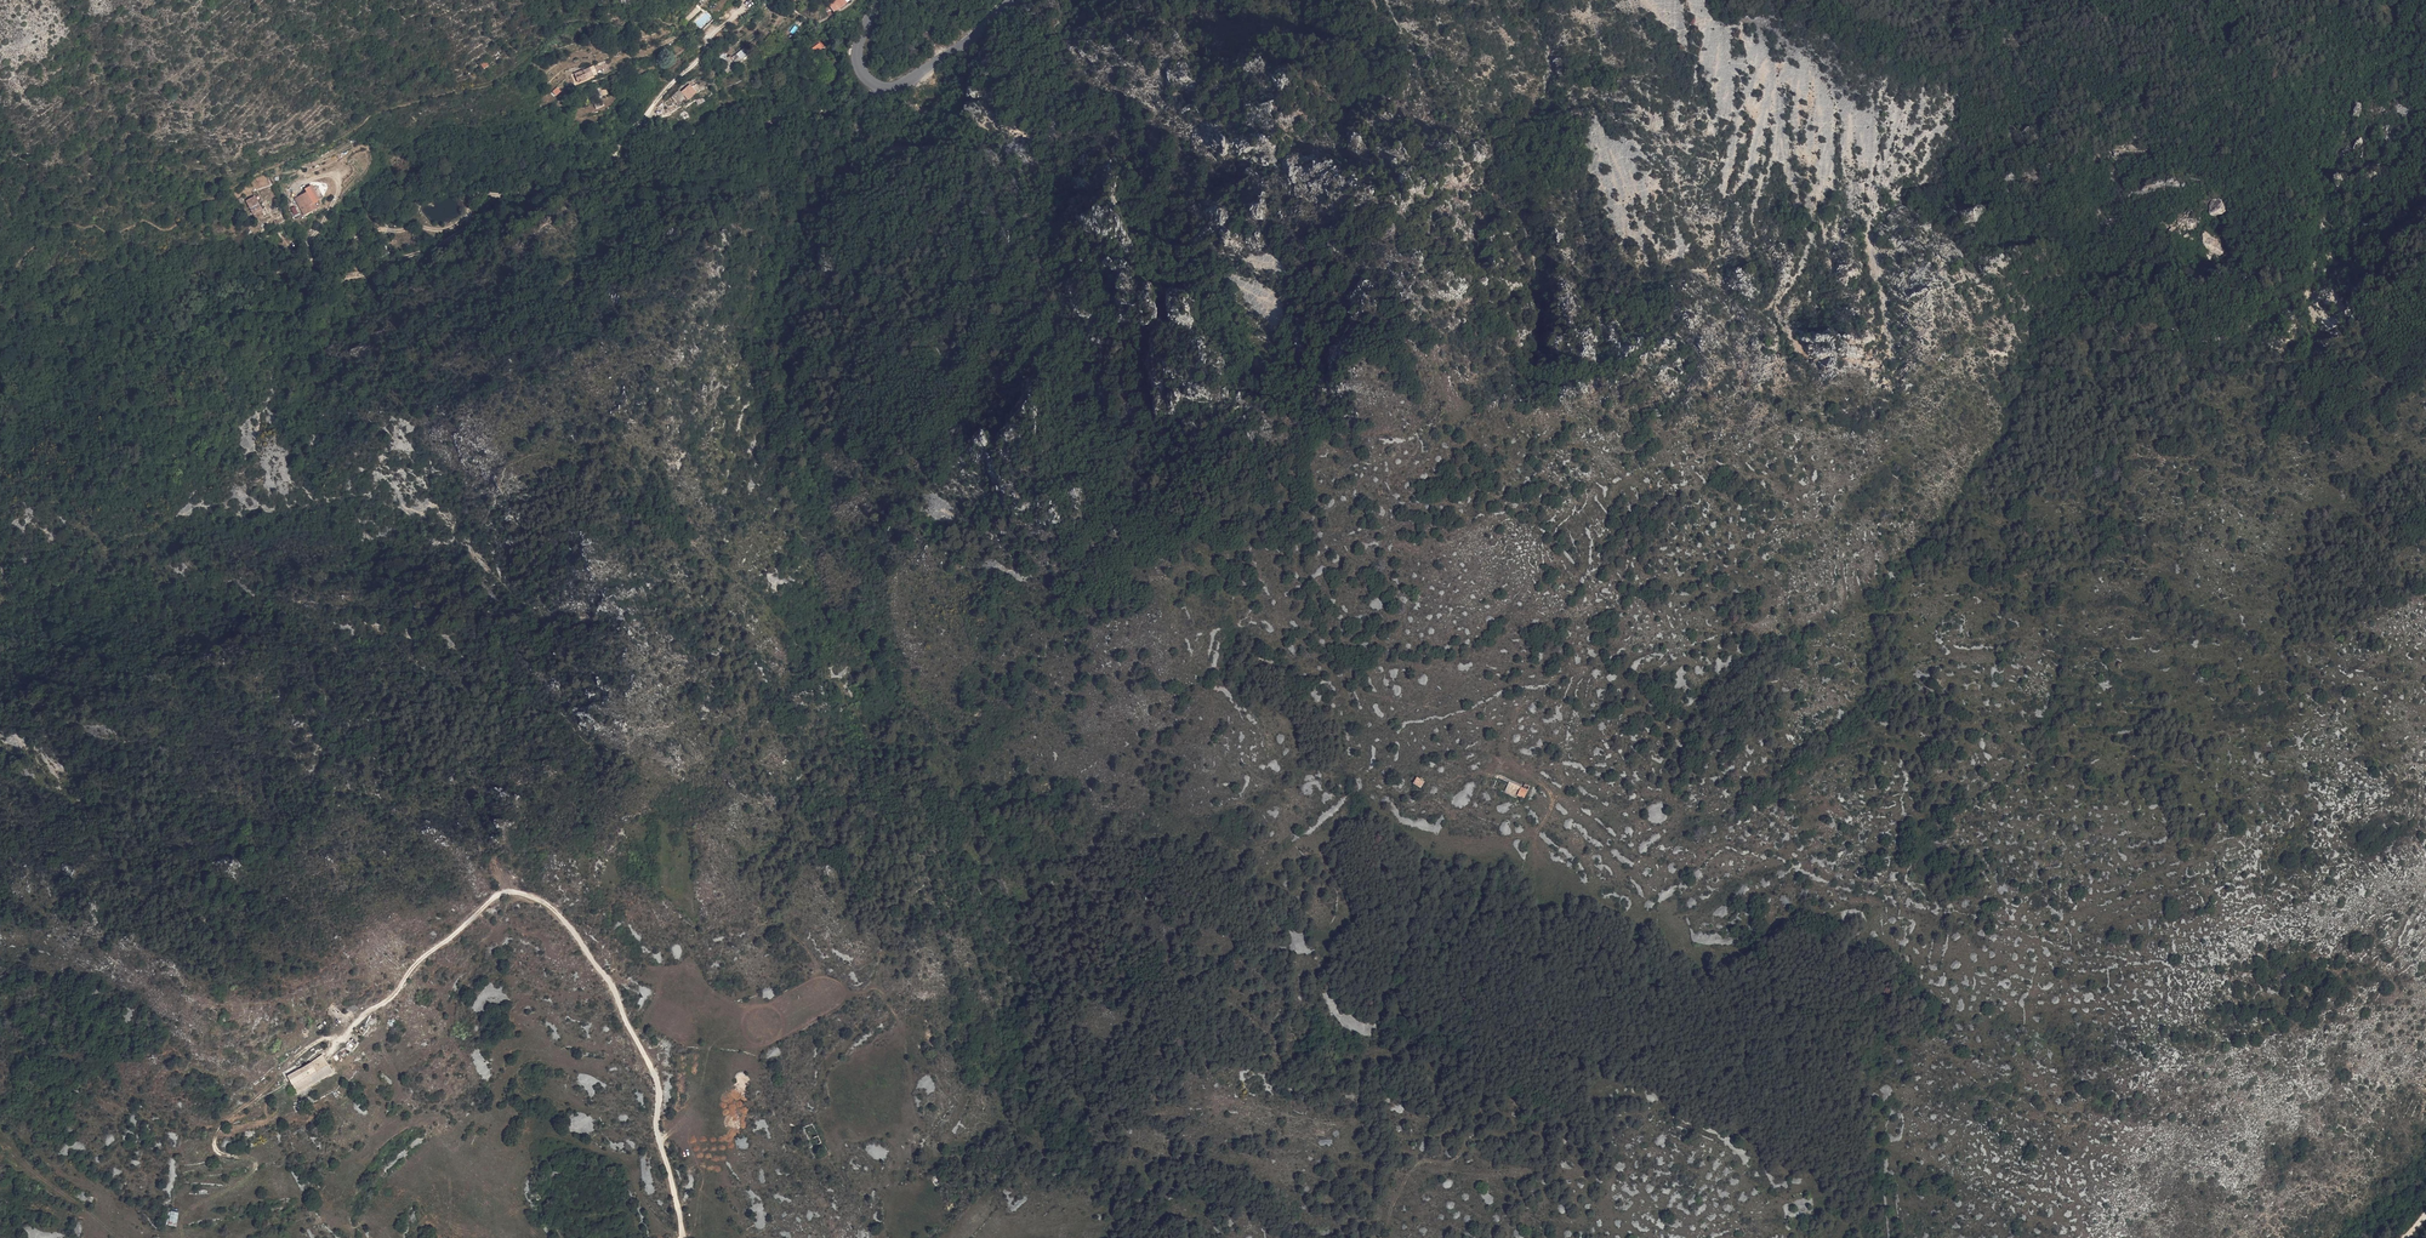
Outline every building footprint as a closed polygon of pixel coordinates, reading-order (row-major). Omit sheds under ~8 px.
[(847,2),(845,0),(839,0),(830,6),(835,13),(848,4),(847,2)] [(699,28),(712,20),(708,13),(695,21),(699,28)] [(810,55),(820,48),(818,43),(810,48),(808,52),(810,55)] [(749,48),(748,46),(745,49),(746,51),(730,64),(733,68),(735,66),(735,64),(740,60),(742,61),(750,55),(746,50),(749,48)] [(726,59),(724,56),(717,61),(720,65),(726,59)] [(486,61),(480,64),(483,69),(489,66),(486,61)] [(587,79),(587,78),(584,71),(583,70),(574,74),(578,83),(587,79)] [(694,97),(689,92),(683,98),(687,103),(694,97)] [(707,105),(705,100),(696,104),(698,109),(707,105)] [(322,212),(313,194),(309,196),(318,215),(322,212)] [(318,215),(309,196),(298,202),(307,220),(318,215)] [(249,202),(255,216),(264,211),(257,198),(249,202)] [(2211,217),(2226,214),(2223,202),(2208,205),(2211,217)] [(268,218),(264,211),(255,216),(259,222),(268,218)] [(1424,785),(1418,782),(1415,788),(1421,791),(1424,785)] [(1509,784),(1503,797),(1515,803),(1516,801),(1522,804),(1529,790),(1524,788),(1523,791),(1509,784)] [(763,998),(773,997),(772,988),(762,989),(763,998)] [(392,1027),(398,1023),(395,1019),(389,1024),(392,1027)] [(352,1049),(357,1043),(352,1039),(347,1045),(352,1049)] [(311,1064),(288,1076),(297,1094),(333,1074),(327,1065),(315,1071),(311,1064)] [(815,1135),(818,1133),(812,1122),(801,1128),(810,1148),(819,1143),(815,1135)] [(168,1225),(176,1227),(179,1212),(170,1211),(168,1225)]
